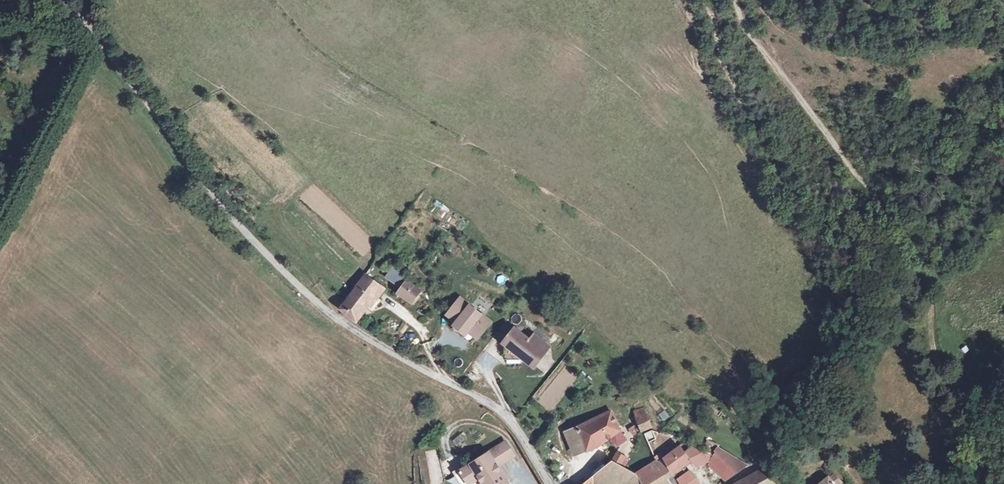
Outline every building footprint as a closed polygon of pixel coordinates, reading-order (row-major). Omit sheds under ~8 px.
[(405,280),(393,270),(386,279),(398,288),(405,280)] [(384,287),(367,275),(342,310),(361,323),(384,287)] [(422,295),(409,283),(398,296),(412,308),(422,295)] [(462,297),(447,315),(476,339),(491,321),(462,297)] [(506,324),(497,335),(507,343),(522,355),(536,366),(549,349),(535,337),(531,343),(506,324)] [(522,355),(507,343),(508,354),(522,355)] [(665,421),(671,417),(665,409),(659,414),(665,421)] [(611,410),(579,426),(587,448),(588,448),(610,435),(619,430),(611,410)] [(633,416),(638,436),(655,430),(649,412),(633,416)] [(575,453),(587,448),(579,426),(567,432),(575,453)] [(619,430),(610,435),(611,438),(610,439),(614,446),(623,441),(619,430)] [(456,447),(467,439),(461,432),(451,441),(456,447)] [(461,469),(469,482),(478,476),(483,477),(488,483),(509,483),(511,483),(506,476),(504,477),(502,473),(503,471),(498,463),(515,452),(507,440),(461,469)] [(684,448),(663,463),(674,477),(695,461),(684,448)] [(719,449),(714,453),(704,450),(702,456),(712,465),(714,462),(728,475),(747,459),(719,449)] [(430,483),(434,483),(441,483),(438,450),(427,451),(430,483)] [(616,450),(613,457),(624,462),(627,455),(616,450)] [(595,480),(598,483),(607,483),(614,478),(625,464),(616,460),(595,480)] [(643,473),(645,477),(647,481),(655,476),(660,483),(669,483),(660,464),(658,461),(643,473)] [(663,463),(660,464),(669,483),(680,483),(674,477),(663,463)] [(621,483),(636,483),(645,477),(643,473),(634,469),(625,464),(614,478),(615,480),(621,483)] [(735,483),(779,483),(769,465),(735,483)] [(461,469),(456,472),(464,483),(488,483),(483,477),(478,476),(469,482),(461,469)] [(821,483),(839,483),(841,482),(834,474),(830,479),(829,477),(821,483)]
